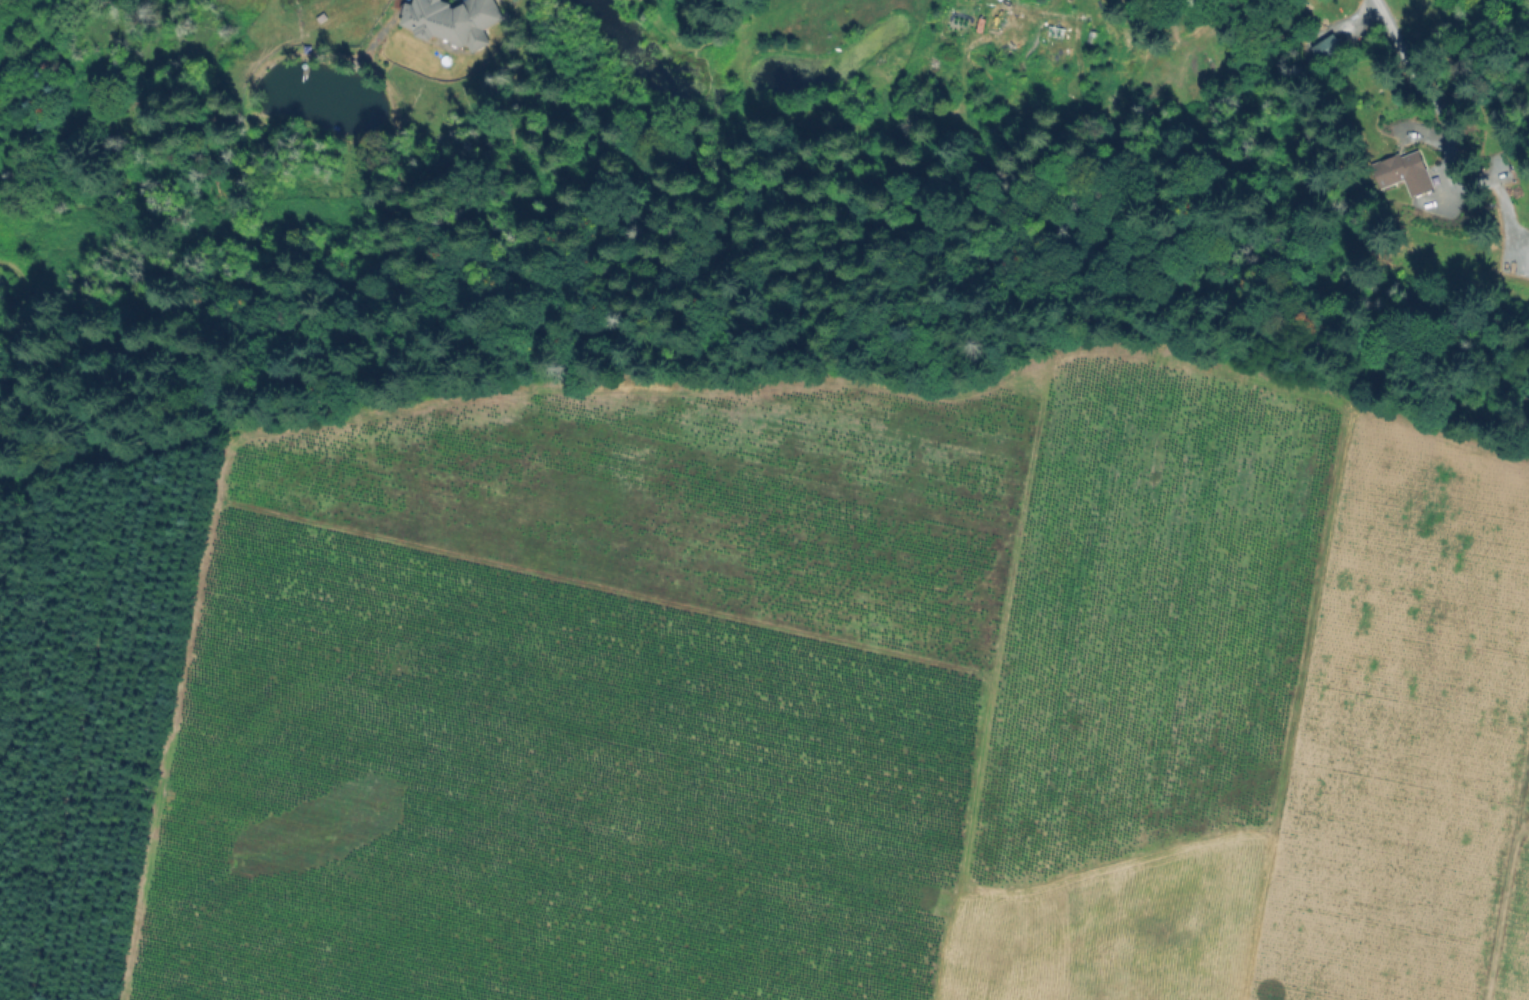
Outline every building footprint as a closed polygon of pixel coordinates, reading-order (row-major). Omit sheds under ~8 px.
[(407,6),(410,0),(501,0),(486,45),(406,19),(412,8),(407,6)] [(1320,66),(1344,53),(1335,35),(1310,48),(1320,66)] [(1420,150),(1435,187),(1412,196),(1405,179),(1382,189),(1372,165),(1400,154),(1402,157),(1420,150)]
